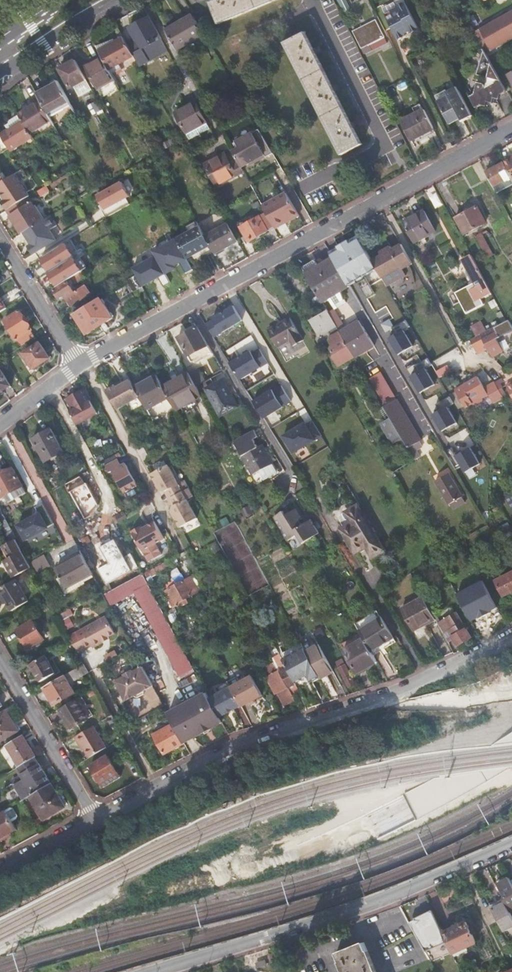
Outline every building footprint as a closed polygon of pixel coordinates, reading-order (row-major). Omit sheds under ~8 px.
[(210,3),(219,24),(220,24),(220,23),(275,0),(218,0),(211,3),(211,2),(210,3)] [(374,8),(385,31),(392,28),(398,39),(403,36),(402,34),(409,31),(410,32),(419,28),(406,2),(397,6),(398,7),(385,13),(382,8),(380,5),(374,8)] [(395,2),(382,8),(385,13),(398,7),(397,6),(395,2)] [(479,30),(491,51),(511,39),(511,12),(479,30)] [(203,34),(192,14),(166,30),(177,50),(203,34)] [(148,17),(128,27),(135,39),(137,38),(139,42),(130,47),(134,55),(140,66),(149,61),(167,51),(157,34),(158,34),(148,16),(148,17)] [(376,19),(353,31),(361,48),(384,36),(376,19)] [(475,32),(485,50),(487,53),(491,51),(479,30),(475,32)] [(305,32),(284,42),(285,43),(342,153),(341,153),(342,155),(363,144),(362,143),(361,143),(305,33),(306,33),(305,32)] [(124,37),(99,50),(103,57),(109,69),(134,55),(130,47),(127,43),(124,37)] [(127,43),(130,47),(139,42),(137,38),(135,39),(127,43)] [(476,91),(471,94),(478,106),(482,104),(487,105),(489,100),(494,102),(495,97),(507,90),(501,78),(487,53),(485,50),(478,73),(489,76),(487,82),(480,80),(476,91)] [(113,78),(114,78),(109,69),(103,57),(86,66),(98,87),(99,87),(102,93),(117,85),(113,78)] [(87,79),(76,59),(60,68),(71,88),(87,79)] [(41,101),(52,121),(54,124),(76,112),(59,81),(37,94),(41,101)] [(473,115),(458,86),(449,91),(448,89),(436,95),(451,123),(461,118),(463,121),(473,115)] [(97,112),(103,109),(98,100),(92,103),(97,112)] [(41,101),(19,114),(19,115),(22,119),(31,133),(52,121),(41,101)] [(175,113),(186,133),(206,121),(195,102),(175,113)] [(434,128),(425,109),(402,121),(411,139),(434,128)] [(29,146),(36,142),(31,133),(22,119),(19,115),(8,123),(7,126),(9,130),(1,135),(11,151),(27,142),(29,146)] [(206,121),(186,133),(190,139),(210,128),(206,121)] [(266,158),(273,153),(259,129),(230,146),(233,151),(242,168),(264,155),(266,158)] [(244,171),(242,168),(233,151),(226,155),(226,154),(206,165),(218,185),(244,171)] [(487,172),(498,193),(511,186),(511,175),(505,162),(487,172)] [(19,172),(6,180),(0,183),(0,192),(4,197),(2,198),(3,201),(9,209),(29,196),(30,196),(27,192),(30,190),(19,172)] [(107,218),(131,205),(127,198),(131,196),(123,182),(98,195),(103,204),(106,209),(103,211),(107,218)] [(48,191),(45,187),(39,190),(42,195),(48,191)] [(300,216),(287,193),(263,206),(275,227),(291,218),(292,220),(300,216)] [(44,220),(29,196),(9,209),(8,209),(23,233),(25,232),(27,231),(36,225),(44,220)] [(256,211),(262,208),(259,202),(253,205),(256,211)] [(490,227),(480,205),(453,218),(463,239),(490,227)] [(415,212),(403,219),(416,242),(436,230),(425,210),(417,215),(415,212)] [(27,231),(25,232),(29,239),(32,244),(29,246),(34,254),(57,240),(51,230),(58,225),(52,215),(44,220),(36,225),(27,231)] [(261,216),(241,227),(249,242),(270,231),(261,216)] [(276,229),(292,220),(291,218),(275,227),(276,229)] [(174,233),(167,221),(160,225),(167,237),(174,233)] [(201,227),(198,221),(188,227),(191,232),(201,227)] [(206,236),(213,249),(215,253),(239,240),(229,223),(206,236)] [(178,239),(187,257),(200,249),(203,254),(213,249),(206,236),(201,227),(191,232),(178,239)] [(358,236),(331,252),(334,258),(351,286),(378,269),(373,261),(358,236)] [(158,241),(151,245),(160,261),(167,258),(158,241)] [(383,255),(373,261),(378,269),(382,277),(393,271),(391,269),(400,264),(403,269),(413,264),(402,244),(393,249),(391,246),(383,250),(385,254),(383,255)] [(160,261),(151,245),(137,253),(146,269),(159,262),(160,261)] [(60,247),(53,251),(56,255),(62,251),(60,247)] [(456,290),(466,312),(485,304),(483,298),(492,293),(474,252),(462,257),(473,282),(456,290)] [(51,253),(37,263),(45,276),(56,270),(56,271),(58,270),(59,270),(61,269),(51,253)] [(351,286),(334,258),(322,266),(316,260),(303,267),(324,302),(330,298),(336,308),(347,302),(346,299),(343,290),(351,286)] [(83,277),(80,272),(72,277),(75,282),(83,277)] [(143,286),(137,274),(128,280),(134,291),(143,286)] [(68,282),(55,290),(60,298),(65,295),(67,298),(65,299),(70,308),(82,300),(76,291),(75,292),(68,282)] [(101,297),(75,313),(88,333),(114,317),(101,297)] [(234,305),(206,321),(216,337),(243,321),(234,305)] [(338,372),(358,361),(356,357),(341,332),(327,308),(307,319),(318,338),(329,332),(332,337),(329,338),(327,343),(330,348),(328,352),(333,359),(333,363),(338,372)] [(20,310),(5,319),(18,339),(23,336),(26,341),(35,335),(32,330),(33,329),(20,310)] [(467,317),(477,337),(485,333),(474,313),(467,317)] [(289,316),(267,329),(277,345),(289,338),(293,343),(302,337),(289,316)] [(341,332),(356,357),(375,346),(361,320),(341,332)] [(485,350),(489,347),(487,343),(511,329),(507,320),(485,333),(477,337),(485,350)] [(208,346),(198,326),(179,336),(189,355),(208,346)] [(404,329),(388,338),(398,356),(414,347),(404,329)] [(477,337),(471,340),(478,353),(485,350),(477,337)] [(40,342),(22,354),(26,362),(29,360),(34,368),(50,357),(40,342)] [(208,346),(189,355),(192,362),(213,352),(209,346),(208,346)] [(260,347),(232,363),(241,379),(269,363),(260,347)] [(440,376),(455,369),(448,354),(433,361),(440,376)] [(425,366),(410,375),(420,392),(435,383),(425,366)] [(199,367),(189,372),(197,386),(206,381),(199,367)] [(0,368),(0,392),(10,385),(12,387),(13,386),(1,368),(0,368)] [(384,401),(396,393),(382,371),(370,378),(384,401)] [(164,386),(169,397),(174,405),(200,391),(197,386),(189,372),(164,386)] [(141,397),(145,405),(147,409),(169,397),(164,386),(156,373),(148,377),(149,379),(135,386),(141,397)] [(479,376),(476,378),(486,395),(489,394),(494,402),(504,396),(495,381),(485,387),(479,376)] [(197,386),(200,391),(200,392),(207,389),(221,415),(238,406),(224,380),(214,385),(211,378),(206,381),(197,386)] [(486,395),(476,378),(456,389),(466,407),(473,403),(474,405),(484,399),(482,397),(486,395)] [(133,382),(125,386),(119,390),(118,387),(109,392),(118,409),(141,397),(135,386),(133,382)] [(282,385),(255,401),(264,417),(291,401),(282,385)] [(84,388),(68,397),(75,409),(72,410),(78,423),(98,412),(84,388)] [(396,399),(384,406),(408,447),(420,440),(396,399)] [(448,406),(433,415),(443,432),(458,423),(448,406)] [(312,421),(284,437),(293,452),(321,436),(312,421)] [(52,428),(34,437),(41,452),(60,442),(52,428)] [(255,430),(235,440),(253,475),(274,463),(263,444),(259,447),(255,439),(259,436),(255,430)] [(471,446),(456,455),(466,473),(481,464),(471,446)] [(118,457),(106,464),(111,472),(113,470),(125,492),(139,485),(127,462),(122,464),(118,457)] [(169,464),(167,465),(197,518),(198,518),(188,499),(194,495),(185,480),(179,483),(169,464)] [(197,518),(167,465),(152,473),(161,489),(166,491),(169,489),(173,496),(170,498),(170,499),(173,497),(177,504),(174,506),(173,511),(182,527),(197,518)] [(0,475),(0,495),(1,497),(22,485),(13,468),(0,475)] [(448,472),(435,479),(449,503),(453,508),(464,501),(461,496),(462,495),(448,472)] [(339,493),(349,510),(357,506),(359,504),(349,488),(339,493)] [(0,506),(0,521),(7,533),(0,537),(0,539),(3,544),(16,536),(0,506)] [(357,506),(349,510),(347,512),(353,523),(342,530),(356,553),(367,547),(373,558),(384,550),(357,506)] [(55,522),(47,509),(43,511),(50,525),(55,522)] [(320,533),(311,519),(302,525),(299,520),(302,518),(296,509),(287,514),(284,510),(274,516),(289,540),(298,534),(304,543),(320,533)] [(41,512),(16,524),(24,541),(49,530),(41,512)] [(143,525),(132,531),(143,550),(148,561),(162,554),(156,543),(165,538),(156,521),(144,528),(143,525)] [(26,555),(23,549),(21,549),(16,539),(6,544),(12,555),(7,558),(16,575),(30,566),(24,555),(26,555)] [(1,547),(7,558),(12,555),(6,544),(1,547)] [(93,572),(83,553),(57,568),(62,575),(66,585),(79,578),(80,580),(91,574),(93,572)] [(34,559),(38,569),(50,563),(46,554),(34,559)] [(175,564),(172,559),(155,568),(158,573),(175,564)] [(143,572),(104,593),(110,604),(135,590),(176,666),(190,658),(185,649),(143,572)] [(496,580),(503,595),(511,591),(511,572),(496,580)] [(92,576),(91,574),(80,580),(79,578),(66,585),(62,575),(57,578),(65,591),(92,576)] [(192,575),(184,580),(170,587),(178,603),(178,604),(178,605),(179,604),(180,606),(189,601),(187,597),(200,590),(192,575)] [(0,588),(0,590),(5,598),(12,611),(28,601),(15,579),(0,588)] [(483,579),(457,592),(472,621),(498,608),(483,579)] [(435,616),(424,596),(402,609),(414,631),(423,626),(422,624),(435,616)] [(439,624),(446,637),(451,633),(457,642),(471,633),(455,608),(447,613),(446,613),(445,613),(444,613),(443,614),(443,615),(436,620),(439,624)] [(106,615),(86,626),(96,644),(103,641),(102,639),(108,636),(115,632),(106,615)] [(382,617),(359,629),(361,633),(364,638),(375,657),(388,649),(398,643),(382,617)] [(18,629),(25,641),(27,640),(31,646),(44,638),(33,619),(18,629)] [(96,644),(86,626),(76,631),(85,648),(92,644),(93,646),(96,644)] [(364,638),(361,633),(342,644),(344,649),(364,638)] [(364,638),(344,649),(358,672),(377,661),(377,660),(375,657),(364,638)] [(305,646),(305,647),(306,650),(319,643),(317,640),(305,646)] [(302,642),(280,653),(283,659),(305,647),(305,646),(302,642)] [(306,650),(320,675),(321,677),(334,670),(325,655),(319,643),(306,650)] [(375,657),(377,660),(400,647),(398,643),(388,649),(375,657)] [(283,659),(287,667),(295,681),(308,674),(311,679),(320,675),(306,650),(305,647),(283,659)] [(280,653),(272,657),(279,670),(280,671),(287,667),(283,659),(280,653)] [(55,672),(45,655),(30,664),(41,680),(55,672)] [(89,671),(84,663),(65,674),(70,682),(89,671)] [(345,665),(338,669),(344,679),(350,676),(345,665)] [(126,675),(116,680),(126,700),(135,695),(136,696),(138,697),(144,694),(145,691),(145,690),(154,686),(143,666),(134,671),(133,669),(125,673),(126,675)] [(287,667),(280,671),(288,686),(292,694),(300,690),(296,682),(295,681),(287,667)] [(280,671),(279,670),(267,676),(276,693),(278,692),(288,686),(280,671)] [(65,674),(45,686),(55,704),(76,692),(70,682),(65,674)] [(251,700),(264,693),(253,674),(232,685),(242,704),(243,705),(251,700)] [(232,685),(211,697),(221,715),(242,704),(232,685)] [(292,694),(288,686),(278,692),(284,703),(294,698),(292,694)] [(210,728),(223,720),(221,715),(211,697),(210,696),(207,691),(194,698),(189,701),(178,707),(177,707),(169,712),(168,712),(174,723),(184,742),(184,741),(192,737),(205,730),(210,728)] [(77,698),(59,709),(71,728),(89,718),(77,698)] [(0,715),(0,741),(19,730),(7,710),(0,715)] [(117,724),(112,714),(105,718),(111,727),(117,724)] [(184,742),(174,723),(154,734),(164,753),(184,742)] [(107,747),(94,725),(75,736),(80,744),(81,743),(85,748),(90,757),(107,747)] [(23,734),(7,744),(20,766),(35,757),(36,756),(23,734)] [(108,755),(91,765),(104,787),(121,777),(108,755)] [(31,795),(34,793),(52,782),(40,763),(38,764),(35,757),(20,766),(19,767),(22,773),(25,778),(16,784),(25,799),(31,795)] [(22,773),(13,779),(16,784),(25,778),(22,773)] [(34,793),(31,795),(45,819),(66,806),(52,782),(34,793)] [(0,814),(0,843),(8,838),(7,836),(11,833),(18,829),(7,810),(0,814)] [(511,894),(511,881),(510,877),(498,883),(506,897),(511,894)] [(505,930),(511,927),(511,913),(504,898),(492,905),(505,930)] [(443,932),(455,958),(468,953),(462,942),(473,937),(476,942),(477,942),(467,921),(464,922),(463,919),(456,922),(458,925),(443,932)] [(467,946),(476,942),(473,937),(462,942),(468,953),(470,952),(467,946)] [(349,948),(338,953),(338,952),(337,953),(344,971),(377,971),(365,941),(364,942),(349,948)]
